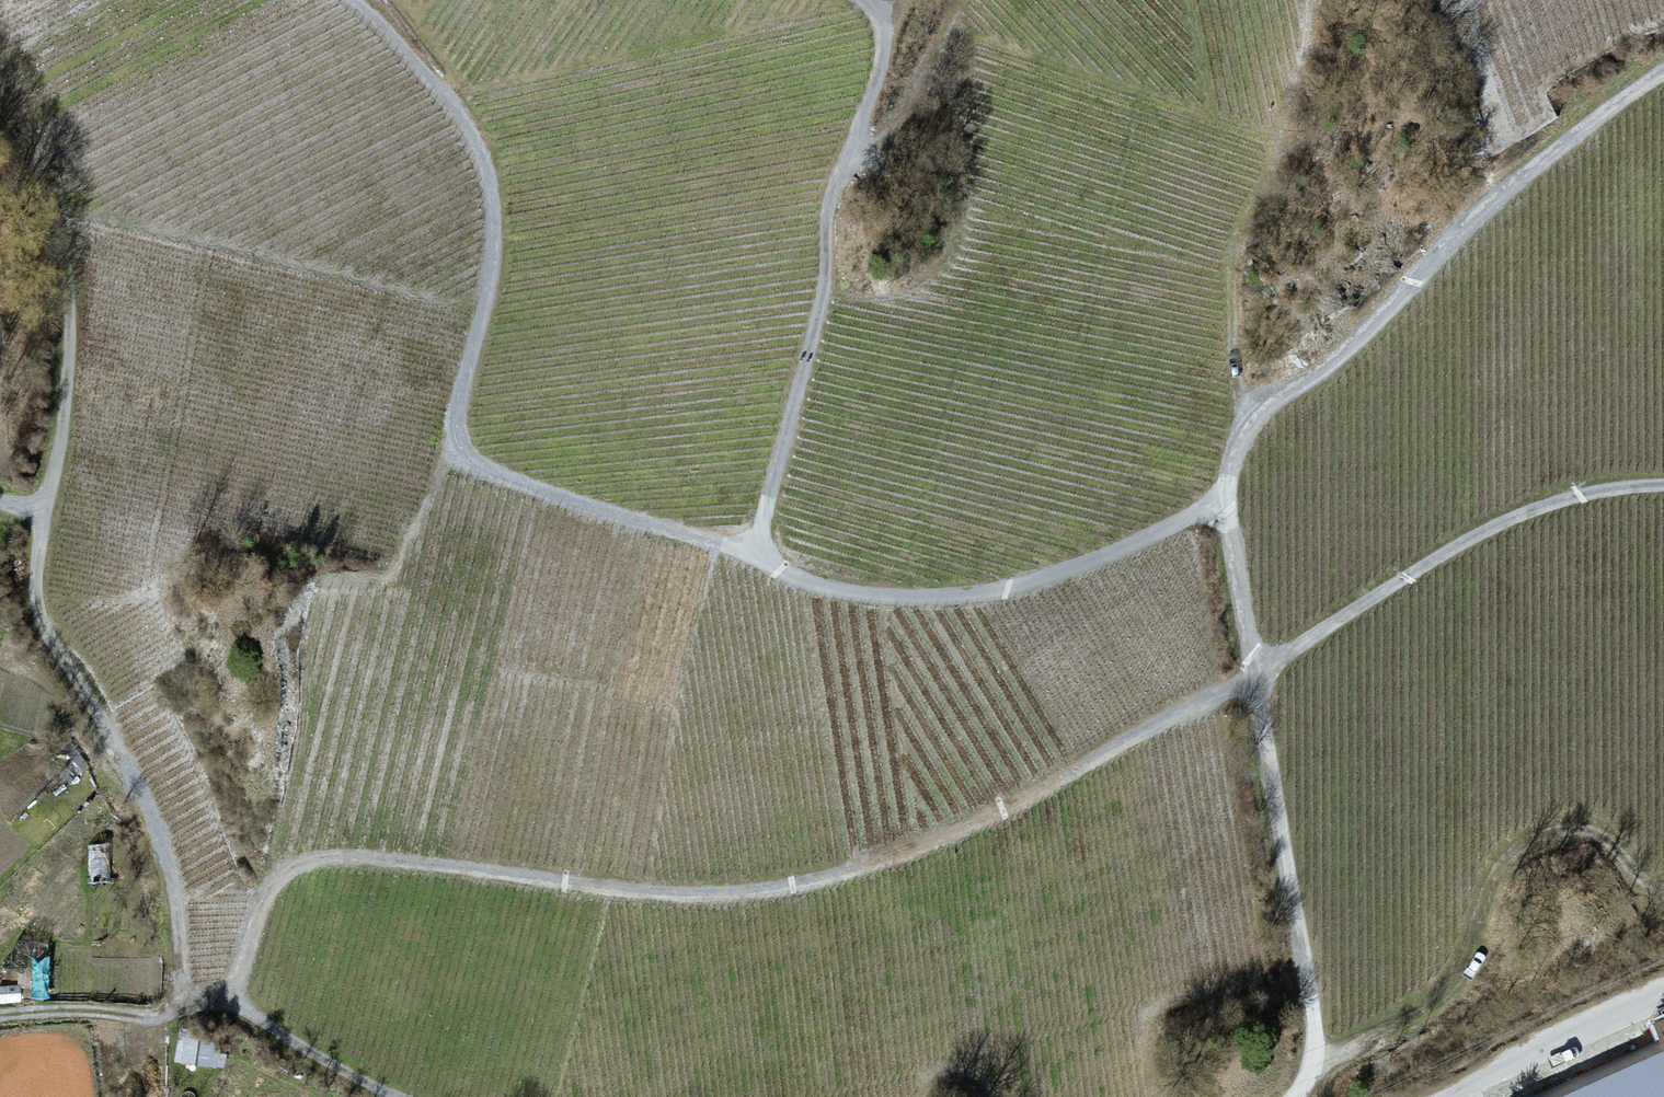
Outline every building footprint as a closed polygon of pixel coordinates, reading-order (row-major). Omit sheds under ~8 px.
[(1663,1047),(1663,1023),(1655,1027),(1663,1047)] [(226,1063),(227,1038),(180,1035),(179,1060),(226,1063)] [(1574,1096),(1663,1096),(1663,1056),(1574,1096)]
